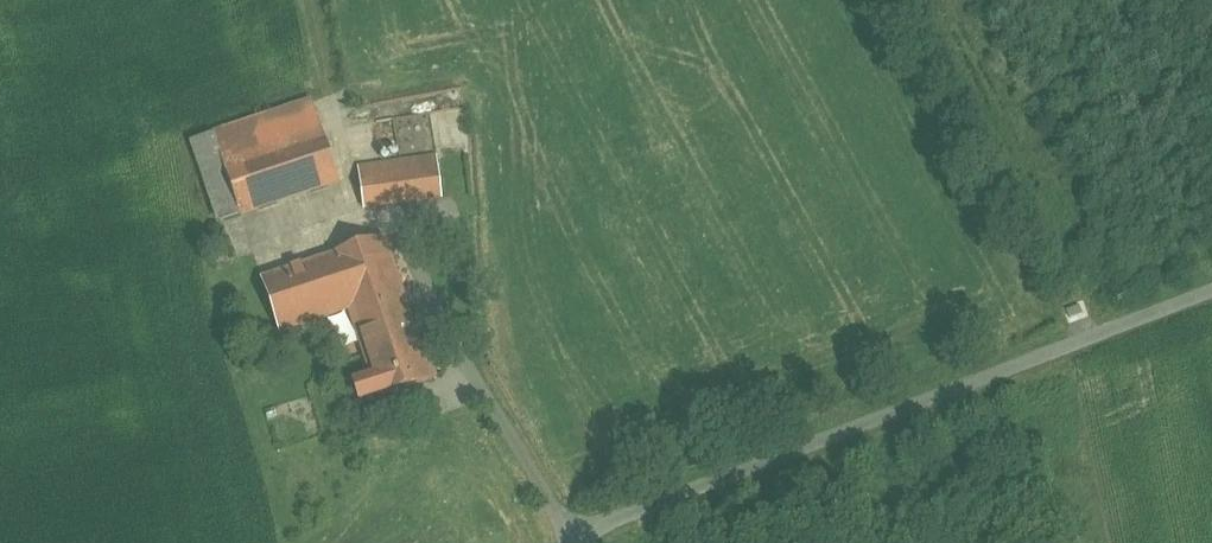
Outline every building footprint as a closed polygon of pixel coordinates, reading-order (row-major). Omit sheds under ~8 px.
[(312,102),(193,141),(220,222),(339,182),(312,102)] [(437,157),(358,168),(364,208),(442,197),(437,157)] [(382,237),(333,253),(334,254),(262,278),(280,334),(351,310),(401,293),(382,237)] [(401,293),(351,310),(380,396),(435,377),(428,356),(423,358),(401,293)]
